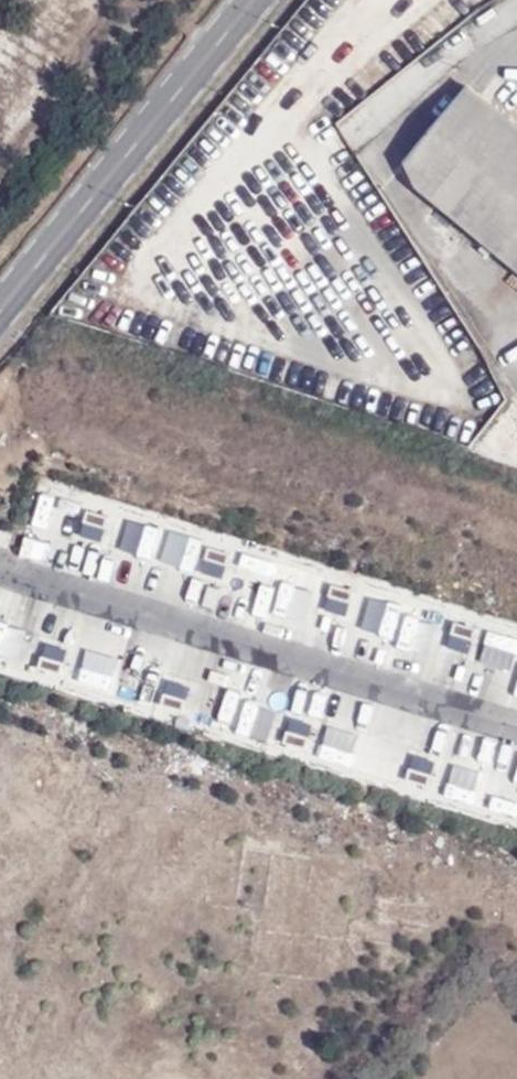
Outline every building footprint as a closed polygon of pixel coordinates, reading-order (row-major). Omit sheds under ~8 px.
[(406,163),(420,189),(516,271),(516,127),(469,87),(406,163)] [(102,540),(106,514),(83,510),(79,536),(102,540)] [(178,565),(220,582),(231,554),(189,537),(178,565)] [(133,540),(130,577),(147,578),(150,541),(133,540)] [(233,564),(228,595),(264,601),(269,569),(233,564)] [(314,612),(323,580),(282,568),(273,600),(314,612)] [(330,584),(323,607),(346,615),(353,591),(330,584)] [(396,640),(434,643),(435,614),(398,612),(396,640)] [(451,620),(443,649),(459,653),(449,692),(516,710),(516,637),(451,620)] [(36,664),(61,672),(69,648),(44,640),(36,664)] [(101,688),(111,658),(76,647),(66,676),(101,688)] [(290,717),(287,733),(308,737),(311,721),(290,717)] [(317,746),(349,757),(359,729),(326,718),(317,746)] [(502,748),(490,794),(503,798),(499,815),(516,820),(516,751),(502,748)] [(405,773),(425,780),(433,760),(413,753),(405,773)] [(482,799),(485,761),(468,760),(465,797),(482,799)]
